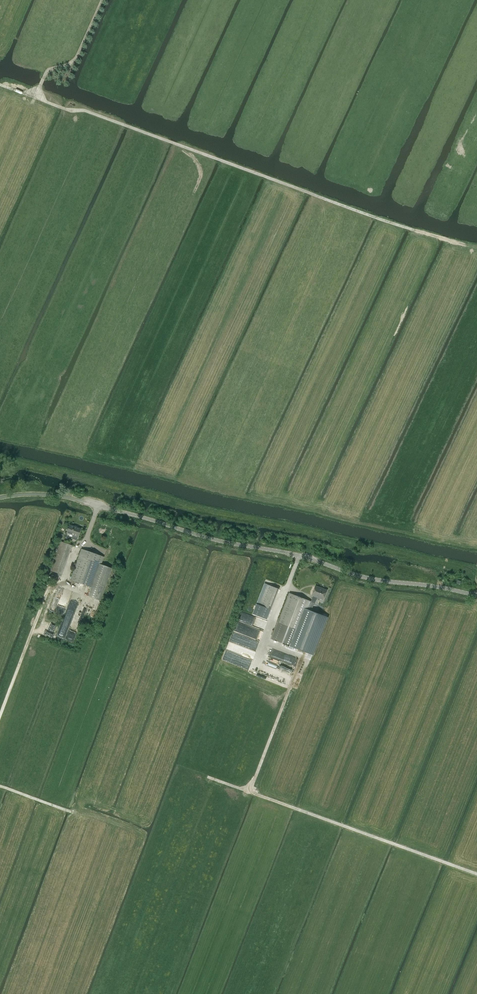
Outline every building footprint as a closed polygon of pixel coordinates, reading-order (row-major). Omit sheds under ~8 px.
[(71,524),(68,532),(73,534),(72,538),(77,540),(78,536),(79,536),(81,528),(71,524)] [(62,574),(72,545),(61,541),(50,570),(62,574)] [(112,568),(101,564),(104,557),(81,549),(70,579),(93,587),(90,597),(100,601),(112,568)] [(266,589),(260,605),(271,610),(277,593),(279,589),(268,585),(266,589)] [(311,601),(311,602),(314,603),(315,603),(317,597),(319,598),(320,597),(324,598),(327,590),(323,588),(322,590),(315,587),(312,595),(313,596),(311,601)] [(71,617),(80,596),(75,593),(65,615),(71,617)] [(289,593),(272,639),(306,652),(307,652),(309,653),(310,654),(313,655),(327,617),(324,616),(323,616),(321,615),(311,611),(314,603),(311,602),(311,601),(289,593)] [(258,609),(256,613),(263,616),(262,617),(266,619),(269,613),(258,609)] [(75,629),(82,616),(77,613),(72,622),(73,623),(71,627),(75,629)] [(265,630),(268,623),(241,613),(231,642),(258,651),(261,642),(255,640),(259,628),(265,630)] [(265,648),(263,654),(289,662),(291,656),(265,648)] [(222,659),(251,668),(253,661),(246,659),(248,655),(241,653),(240,656),(225,651),(222,659)]
